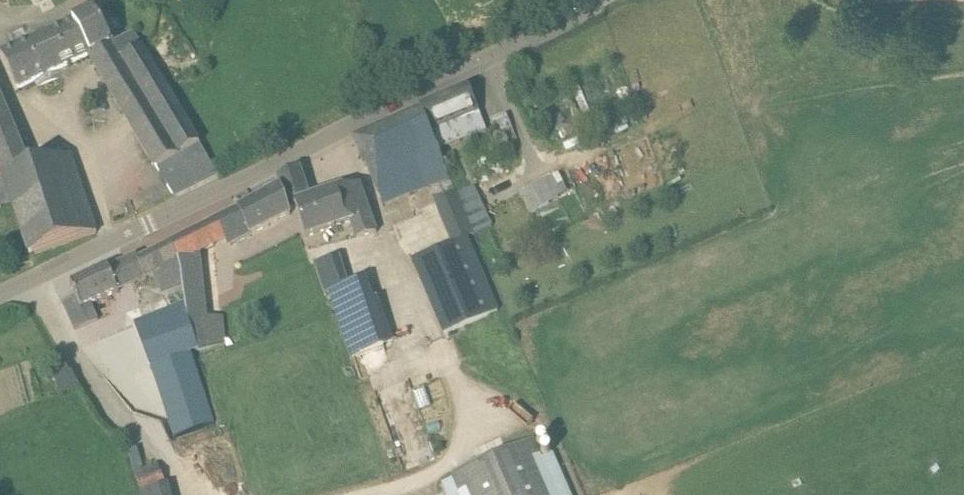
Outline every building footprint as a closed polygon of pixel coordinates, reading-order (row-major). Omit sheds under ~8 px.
[(96,12),(39,41),(52,72),(90,54),(125,112),(175,198),(219,177),(200,144),(143,47),(133,31),(114,42),(96,12)] [(16,90),(52,72),(39,41),(1,59),(16,90)] [(438,149),(486,130),(469,88),(420,108),(421,110),(438,149)] [(29,169),(0,101),(0,168),(13,204),(30,255),(97,233),(91,213),(71,154),(29,169)] [(449,175),(440,155),(438,149),(421,110),(353,139),(365,166),(366,165),(384,205),(449,175)] [(504,151),(519,144),(506,114),(491,120),(504,151)] [(377,232),(359,186),(311,202),(299,168),(277,179),(277,181),(280,190),(287,210),(296,207),(300,221),(305,237),(336,227),(335,225),(352,221),(357,237),(377,232)] [(530,213),(567,192),(558,173),(520,193),(530,213)] [(287,210),(280,190),(277,181),(263,187),(267,197),(170,245),(179,263),(183,290),(186,306),(189,324),(187,324),(197,352),(211,347),(207,317),(200,255),(225,242),(227,247),(291,215),(294,224),(300,221),(296,207),(287,210)] [(456,194),(474,234),(474,235),(492,226),(474,186),(456,194)] [(474,234),(456,194),(435,203),(452,243),(431,252),(413,260),(445,333),(463,326),(497,310),(465,237),(474,234)] [(400,230),(420,222),(417,214),(397,222),(400,230)] [(155,275),(164,295),(183,290),(179,263),(170,245),(139,261),(137,256),(123,263),(133,285),(155,275)] [(353,355),(369,351),(384,346),(361,279),(348,283),(339,256),(315,264),(324,292),(331,290),(353,355)] [(91,304),(133,285),(123,263),(108,270),(108,269),(71,286),(76,297),(63,303),(75,330),(98,320),(91,304)] [(190,354),(197,352),(187,324),(189,324),(186,306),(133,326),(149,367),(190,354)] [(174,436),(214,421),(190,354),(149,367),(174,436)] [(65,360),(50,366),(55,377),(54,378),(61,392),(79,384),(73,370),(70,371),(65,360)] [(534,439),(451,475),(460,494),(558,494),(534,439)] [(170,484),(166,485),(158,462),(136,469),(142,492),(139,492),(140,494),(173,494),(170,484)]
